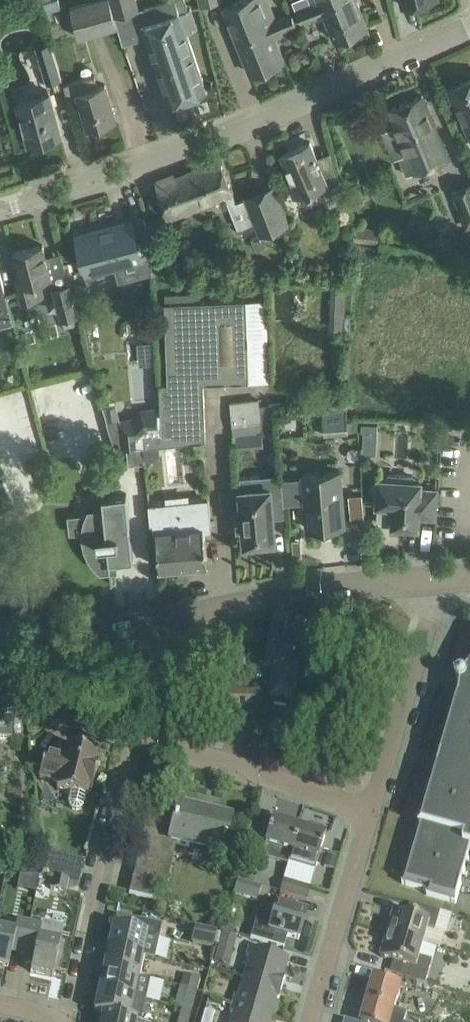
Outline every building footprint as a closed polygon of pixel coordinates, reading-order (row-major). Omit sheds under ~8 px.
[(43,3),(46,12),(60,8),(58,0),(52,0),(43,3)] [(116,27),(109,0),(95,0),(70,7),(78,37),(116,27)] [(138,11),(136,0),(110,0),(114,17),(138,11)] [(188,10),(184,0),(168,0),(144,8),(148,22),(142,24),(168,103),(206,90),(187,33),(197,30),(190,10),(188,10)] [(291,12),(274,19),(267,0),(239,0),(223,6),(250,73),(284,59),(274,36),(281,33),(280,30),(296,24),(291,12)] [(296,10),(301,22),(317,15),(318,18),(324,15),(334,39),(367,26),(357,0),(311,0),(312,3),(296,10)] [(46,81),(62,77),(52,43),(36,48),(46,81)] [(115,119),(110,100),(105,84),(97,86),(94,75),(64,84),(67,96),(78,93),(87,127),(115,119)] [(448,88),(469,134),(469,77),(448,88)] [(61,134),(56,115),(49,92),(17,102),(28,144),(61,134)] [(448,157),(430,113),(422,94),(389,108),(407,152),(397,156),(405,175),(448,157)] [(342,201),(332,160),(331,161),(331,162),(319,167),(315,156),(316,155),(310,141),(280,153),(291,178),(286,180),(293,197),(321,185),(329,206),(342,201)] [(288,223),(280,205),(273,186),(245,197),(246,198),(235,202),(232,194),(233,193),(219,158),(187,171),(176,176),(173,173),(161,178),(155,180),(167,220),(201,207),(201,205),(226,196),(238,227),(255,221),(260,234),(288,223)] [(451,192),(465,228),(469,226),(469,184),(451,192)] [(145,272),(136,239),(131,220),(77,235),(87,272),(115,264),(126,277),(145,272)] [(353,240),(378,243),(379,228),(355,226),(353,240)] [(51,276),(47,264),(42,244),(12,252),(16,264),(14,265),(15,269),(17,268),(19,276),(15,277),(21,297),(22,302),(36,298),(31,281),(51,276)] [(3,283),(0,273),(0,326),(13,323),(3,283)] [(286,275),(274,275),(274,288),(287,288),(286,275)] [(62,319),(78,315),(70,284),(53,288),(62,319)] [(346,285),(331,284),(329,328),(349,329),(350,315),(344,314),(346,285)] [(161,432),(160,432),(145,433),(146,446),(158,445),(188,442),(205,439),(203,382),(249,380),(246,299),(164,302),(167,383),(159,383),(161,432)] [(231,403),(234,434),(262,431),(260,415),(281,412),(280,402),(259,405),(258,400),(231,403)] [(145,433),(160,432),(158,406),(140,408),(131,418),(118,419),(120,447),(142,446),(146,446),(145,433)] [(348,433),(346,408),(322,410),(324,435),(348,433)] [(377,424),(361,423),(361,431),(363,431),(377,432),(377,424)] [(142,446),(144,462),(154,461),(159,454),(158,445),(146,446),(142,446)] [(142,446),(126,448),(128,464),(144,462),(142,446)] [(168,449),(168,482),(184,483),(185,449),(168,449)] [(302,477),(281,479),(283,504),(304,502),(305,508),(306,528),(345,525),(344,505),(341,471),(328,472),(302,474),(302,477)] [(241,508),(237,508),(238,525),(243,525),(244,543),(249,543),(250,543),(250,542),(254,542),(254,543),(256,543),(256,542),(274,541),(272,517),(284,516),(283,504),(281,479),(281,474),(279,474),(259,476),(240,478),(241,489),(240,489),(241,508)] [(421,480),(419,480),(412,479),(412,475),(388,474),(388,478),(378,478),(378,484),(375,483),(374,498),(377,499),(376,504),(378,504),(377,522),(392,523),(392,525),(418,527),(419,516),(435,517),(437,488),(421,488),(421,480)] [(13,500),(3,482),(0,484),(0,508),(13,500)] [(133,558),(131,538),(126,493),(102,496),(103,506),(87,508),(85,513),(67,515),(69,534),(81,532),(81,538),(83,547),(87,557),(93,565),(100,572),(109,571),(111,584),(113,584),(110,560),(133,558)] [(361,494),(348,495),(350,521),(364,520),(361,494)] [(211,525),(209,500),(149,506),(151,523),(153,523),(154,532),(156,531),(159,568),(207,563),(204,525),(211,525)] [(273,666),(268,693),(293,698),(306,622),(274,616),(265,665),(273,666)] [(468,678),(467,676),(465,675),(463,674),(461,674),(459,675),(457,676),(456,678),(456,680),(456,682),(457,684),(459,685),(461,686),(459,700),(455,699),(439,754),(469,763),(469,678),(468,678)] [(258,690),(230,690),(228,690),(228,712),(258,712),(258,690)] [(10,736),(11,721),(0,721),(0,736),(10,736)] [(57,788),(72,792),(70,802),(71,805),(74,809),(77,809),(81,808),(84,805),(87,790),(91,791),(99,761),(95,760),(96,755),(67,747),(64,759),(45,754),(39,777),(58,782),(57,788)] [(434,769),(418,825),(422,826),(421,829),(417,828),(402,883),(427,890),(426,894),(455,902),(461,883),(454,881),(469,825),(469,780),(434,769)] [(149,810),(129,893),(152,898),(155,885),(166,841),(177,843),(222,854),(226,839),(230,819),(178,807),(176,816),(149,810)] [(288,863),(299,827),(272,819),(264,845),(252,841),(249,851),(255,853),(247,882),(253,884),(262,855),(288,863)] [(299,827),(288,863),(315,871),(325,835),(299,827)] [(331,841),(328,853),(338,856),(342,844),(331,841)] [(62,855),(47,851),(49,875),(53,876),(57,877),(62,855)] [(328,855),(325,866),(335,869),(338,858),(328,855)] [(67,891),(69,880),(58,877),(57,877),(53,876),(50,888),(67,892),(67,891)] [(311,886),(284,878),(280,891),(307,899),(311,886)] [(253,884),(247,882),(238,879),(234,894),(257,901),(262,887),(253,884)] [(80,882),(69,880),(67,891),(77,893),(80,882)] [(261,901),(258,911),(251,937),(284,947),(287,936),(299,939),(306,914),(287,908),(277,905),(276,906),(261,901)] [(394,910),(387,933),(426,944),(437,947),(438,946),(441,948),(445,933),(435,930),(440,911),(417,904),(413,915),(394,910)] [(448,931),(453,914),(444,911),(439,929),(448,931)] [(108,948),(142,955),(154,957),(161,924),(137,919),(134,931),(113,926),(108,948)] [(0,928),(0,965),(8,967),(13,945),(24,948),(30,922),(17,920),(15,932),(0,928)] [(30,922),(24,948),(35,950),(31,972),(53,976),(61,942),(39,937),(42,925),(30,922)] [(220,934),(196,928),(193,942),(216,948),(220,934)] [(221,944),(238,948),(241,936),(224,931),(221,944)] [(387,933),(381,956),(400,961),(396,974),(416,979),(426,981),(432,959),(422,956),(426,944),(387,933)] [(243,975),(282,987),(285,976),(283,976),(288,958),(248,946),(246,956),(249,957),(243,975)] [(150,978),(138,975),(142,955),(108,948),(103,969),(138,977),(149,979),(150,978)] [(103,969),(99,990),(145,1000),(149,979),(138,977),(103,969)] [(187,987),(197,990),(201,977),(191,974),(187,987)] [(279,998),(282,987),(243,975),(238,995),(235,994),(232,1003),(272,1014),(277,997),(279,998)] [(394,1008),(395,1006),(401,984),(375,977),(368,1000),(394,1008)] [(191,1010),(197,990),(187,987),(181,1008),(191,1010)] [(140,1021),(145,1000),(99,990),(94,1012),(102,1014),(103,1013),(129,1019),(129,1018),(137,1020),(140,1021)] [(395,1006),(394,1008),(368,1000),(362,1021),(408,1021),(405,1021),(408,1010),(395,1006)] [(272,1014),(232,1003),(230,1011),(233,1012),(230,1021),(269,1021),(272,1014)] [(178,1021),(188,1021),(191,1010),(181,1008),(178,1021)] [(100,1021),(136,1021),(137,1020),(129,1018),(129,1019),(103,1013),(102,1014),(100,1021)]
